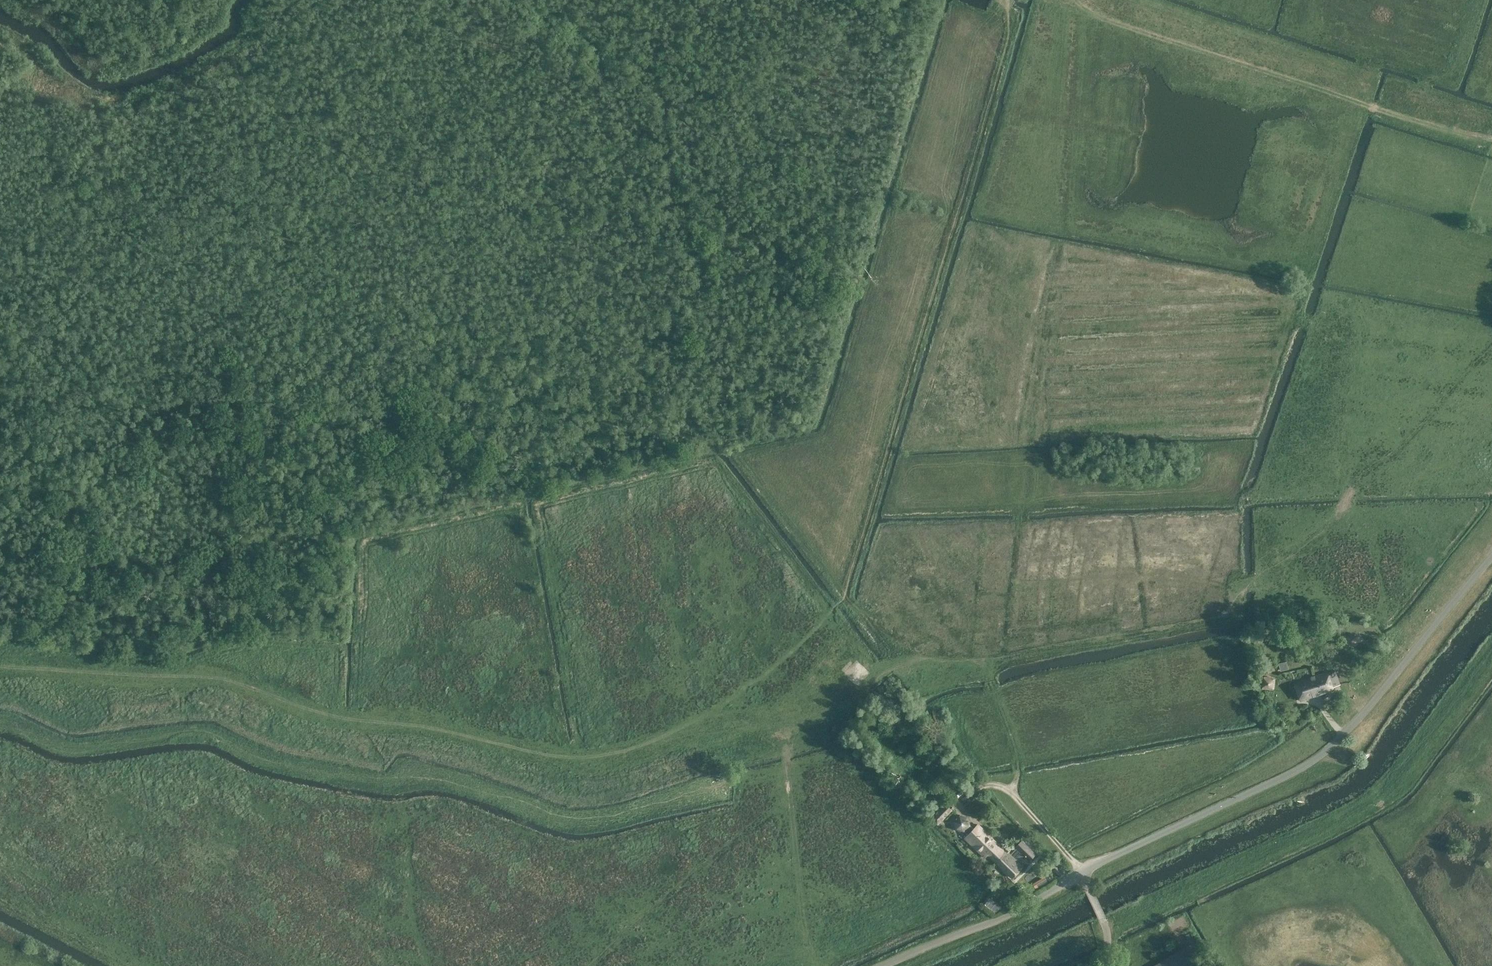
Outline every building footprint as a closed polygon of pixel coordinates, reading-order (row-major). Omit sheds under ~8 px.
[(1332,688),(1340,685),(1335,671),(1294,684),(1300,700),(1332,690),(1332,688)] [(1274,680),(1264,679),(1262,689),(1273,690),(1274,680)] [(945,802),(931,816),(933,819),(937,824),(938,824),(952,809),(945,802)] [(959,815),(954,821),(957,828),(965,830),(969,834),(965,837),(985,857),(988,854),(996,862),(1012,877),(1012,878),(1023,867),(1018,862),(1024,855),(1018,849),(1017,847),(1010,854),(1007,851),(1006,852),(978,824),(974,828),(970,824),(968,817),(959,815)] [(1024,843),(1018,849),(1024,855),(1028,858),(1032,853),(1033,852),(1024,843)] [(1194,959),(1198,957),(1200,955),(1193,943),(1187,946),(1194,959)]
